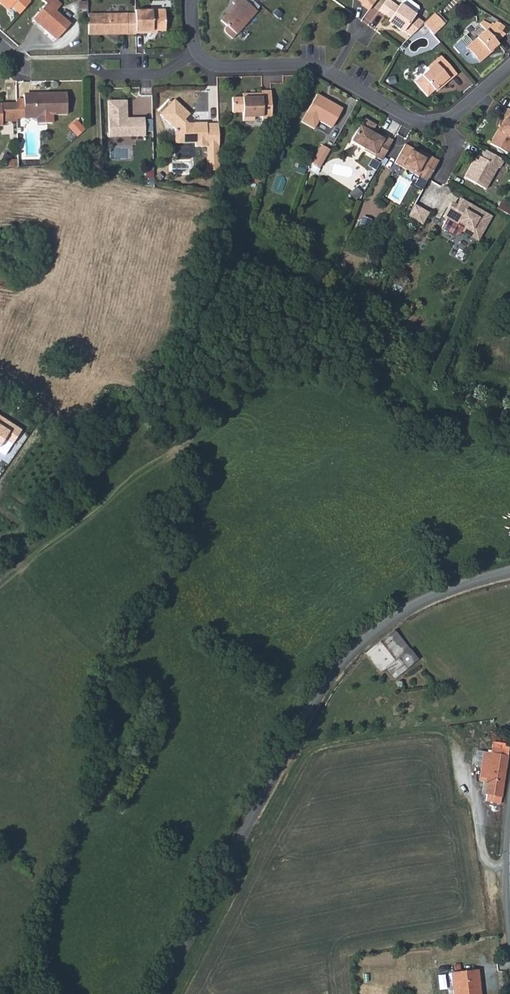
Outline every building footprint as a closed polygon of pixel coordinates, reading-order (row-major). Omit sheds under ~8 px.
[(18,14),(30,1),(29,0),(0,0),(9,8),(10,6),(18,14)] [(0,0),(0,4),(7,10),(9,8),(0,0)] [(46,3),(32,18),(56,40),(70,24),(56,11),(62,5),(56,0),(42,0),(46,3)] [(236,2),(222,18),(227,22),(228,30),(234,35),(258,8),(249,0),(234,0),(236,2)] [(375,0),(361,0),(364,3),(364,4),(370,8),(375,0)] [(404,29),(415,14),(415,13),(401,3),(399,5),(391,0),(386,0),(380,9),(391,17),(389,20),(404,30),(404,29)] [(401,3),(415,13),(419,8),(418,5),(412,0),(403,0),(401,3)] [(165,30),(164,10),(134,10),(134,13),(135,33),(152,32),(152,31),(165,30)] [(424,21),(434,32),(445,22),(435,11),(424,21)] [(89,14),(89,34),(127,33),(127,14),(89,14)] [(415,14),(404,29),(408,31),(411,34),(424,21),(415,14)] [(471,57),(476,62),(508,32),(495,18),(489,24),(486,21),(468,39),(462,34),(450,46),(466,62),(471,57)] [(418,41),(407,45),(410,53),(421,49),(418,41)] [(441,82),(443,84),(457,72),(441,54),(428,66),(429,68),(415,80),(428,94),(435,87),(441,82)] [(251,91),(251,95),(234,95),(235,110),(244,110),(245,118),(255,118),(255,115),(264,115),(264,118),(274,117),(273,88),(263,88),(263,91),(251,91)] [(342,107),(317,92),(302,118),(315,126),(320,118),(332,124),(342,107)] [(28,96),(29,101),(29,119),(39,119),(39,115),(41,115),(42,123),(57,123),(56,114),(71,114),(71,93),(39,94),(39,95),(28,96)] [(128,115),(127,97),(109,98),(110,134),(146,133),(145,115),(128,115)] [(208,155),(208,168),(220,168),(220,122),(207,122),(207,120),(189,121),(186,118),(191,113),(176,98),(162,112),(176,126),(176,141),(196,141),(196,145),(211,144),(211,155),(208,155)] [(29,101),(19,101),(19,104),(20,119),(29,119),(29,101)] [(19,104),(7,104),(7,122),(20,121),(20,119),(19,104)] [(508,151),(509,147),(509,108),(508,106),(504,113),(506,115),(490,141),(508,151)] [(382,156),(392,138),(385,134),(384,136),(376,131),(375,132),(372,130),(376,123),(365,117),(361,124),(360,123),(352,137),(382,156)] [(321,162),(332,144),(324,140),(313,158),(321,162)] [(423,187),(438,159),(424,150),(423,152),(405,142),(395,159),(419,174),(414,182),(423,187)] [(496,165),(498,166),(502,158),(485,148),(481,155),(479,154),(475,162),(472,160),(463,175),(483,187),(496,165)] [(455,204),(452,202),(444,216),(446,217),(456,223),(458,220),(464,224),(461,229),(477,238),(490,215),(459,197),(455,204)] [(415,201),(409,211),(425,219),(430,210),(415,201)] [(442,215),(444,216),(452,202),(450,201),(442,215)] [(456,223),(446,217),(441,226),(454,234),(459,232),(461,229),(464,224),(458,220),(456,223)] [(7,453),(21,429),(0,416),(0,448),(7,453)] [(411,650),(396,630),(366,654),(382,673),(389,668),(411,650)] [(411,650),(389,668),(397,678),(420,660),(411,650)] [(489,766),(491,754),(484,753),(482,765),(489,766)] [(501,805),(508,757),(491,754),(489,766),(482,765),(480,782),(487,783),(486,794),(486,796),(488,796),(487,803),(501,805)] [(478,969),(452,972),(454,993),(480,993),(478,969)]
